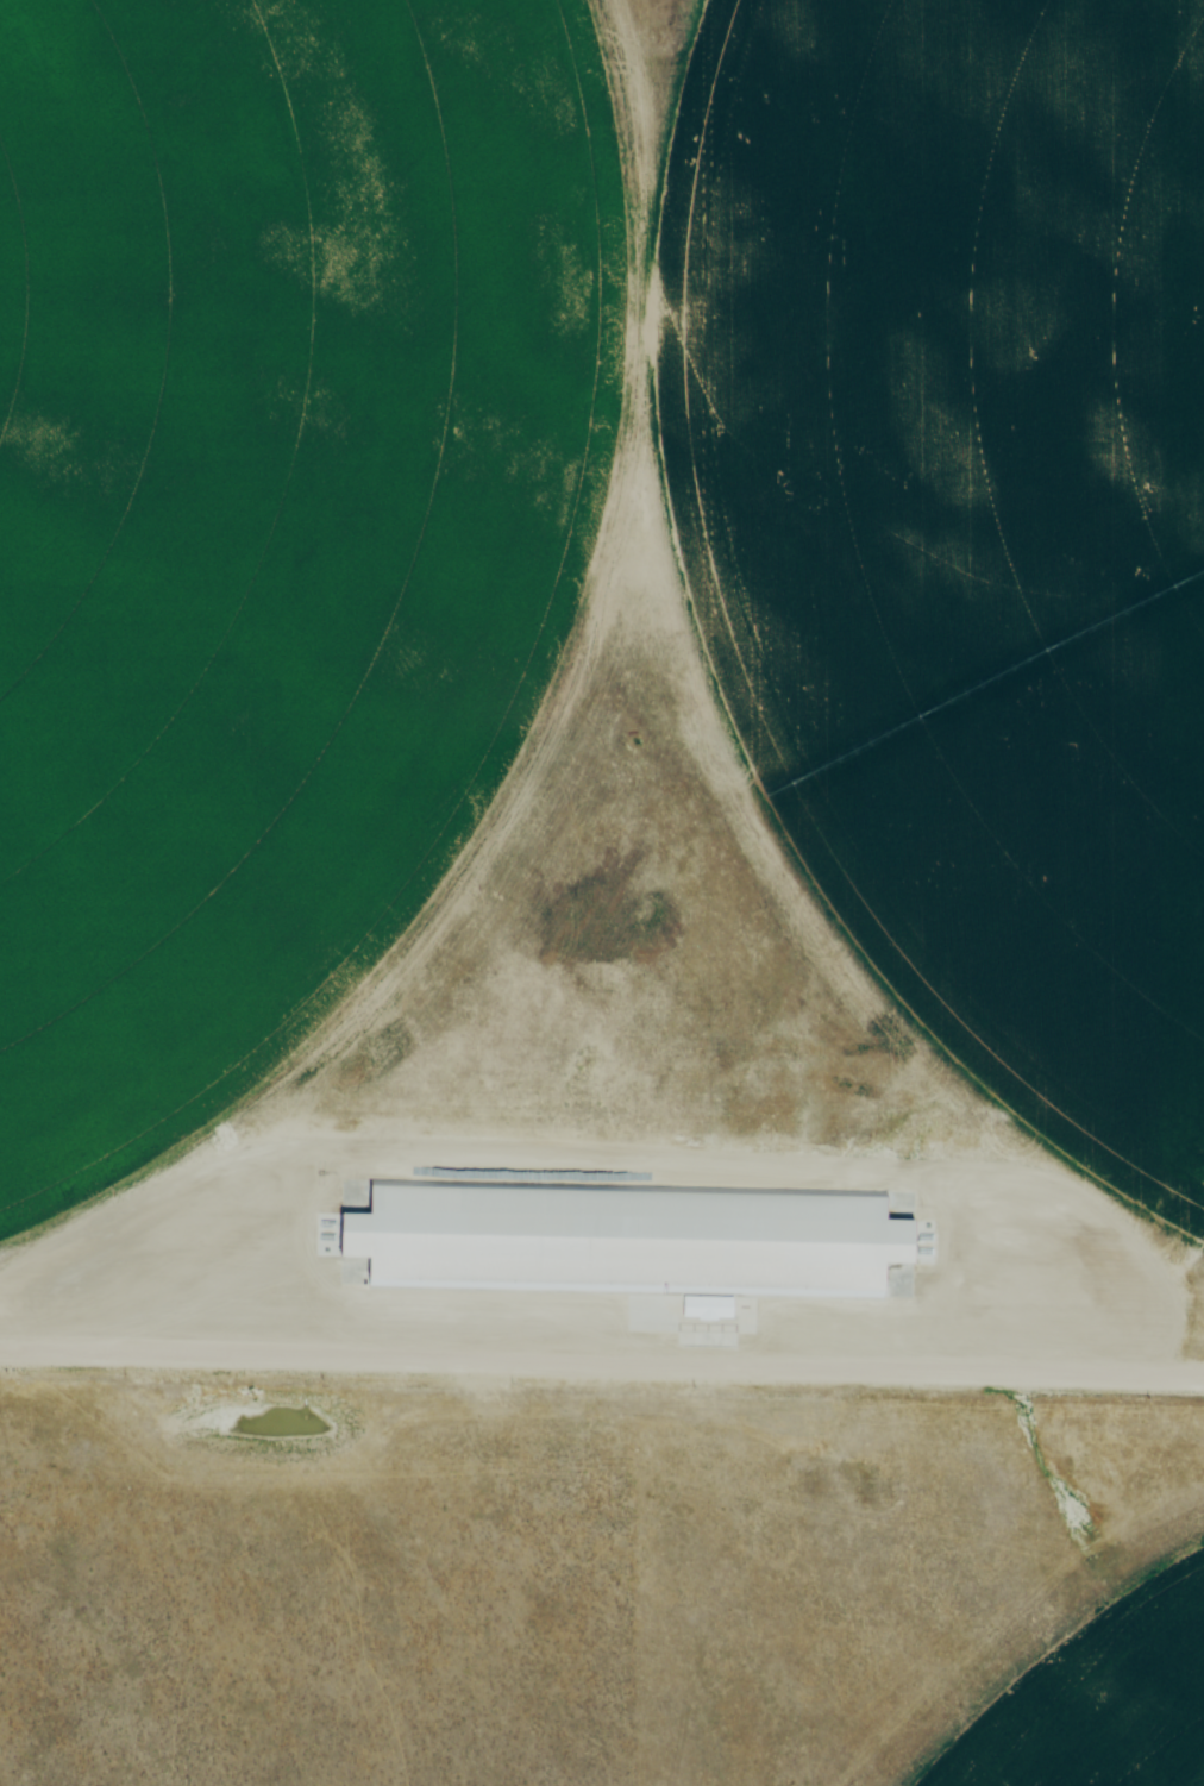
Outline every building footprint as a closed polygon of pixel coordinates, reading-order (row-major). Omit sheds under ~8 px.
[(334,1212),(333,1251),(372,1252),(372,1278),(880,1289),(880,1255),(911,1255),(913,1222),(888,1221),(889,1190),(376,1180),(375,1214),(334,1212)]
